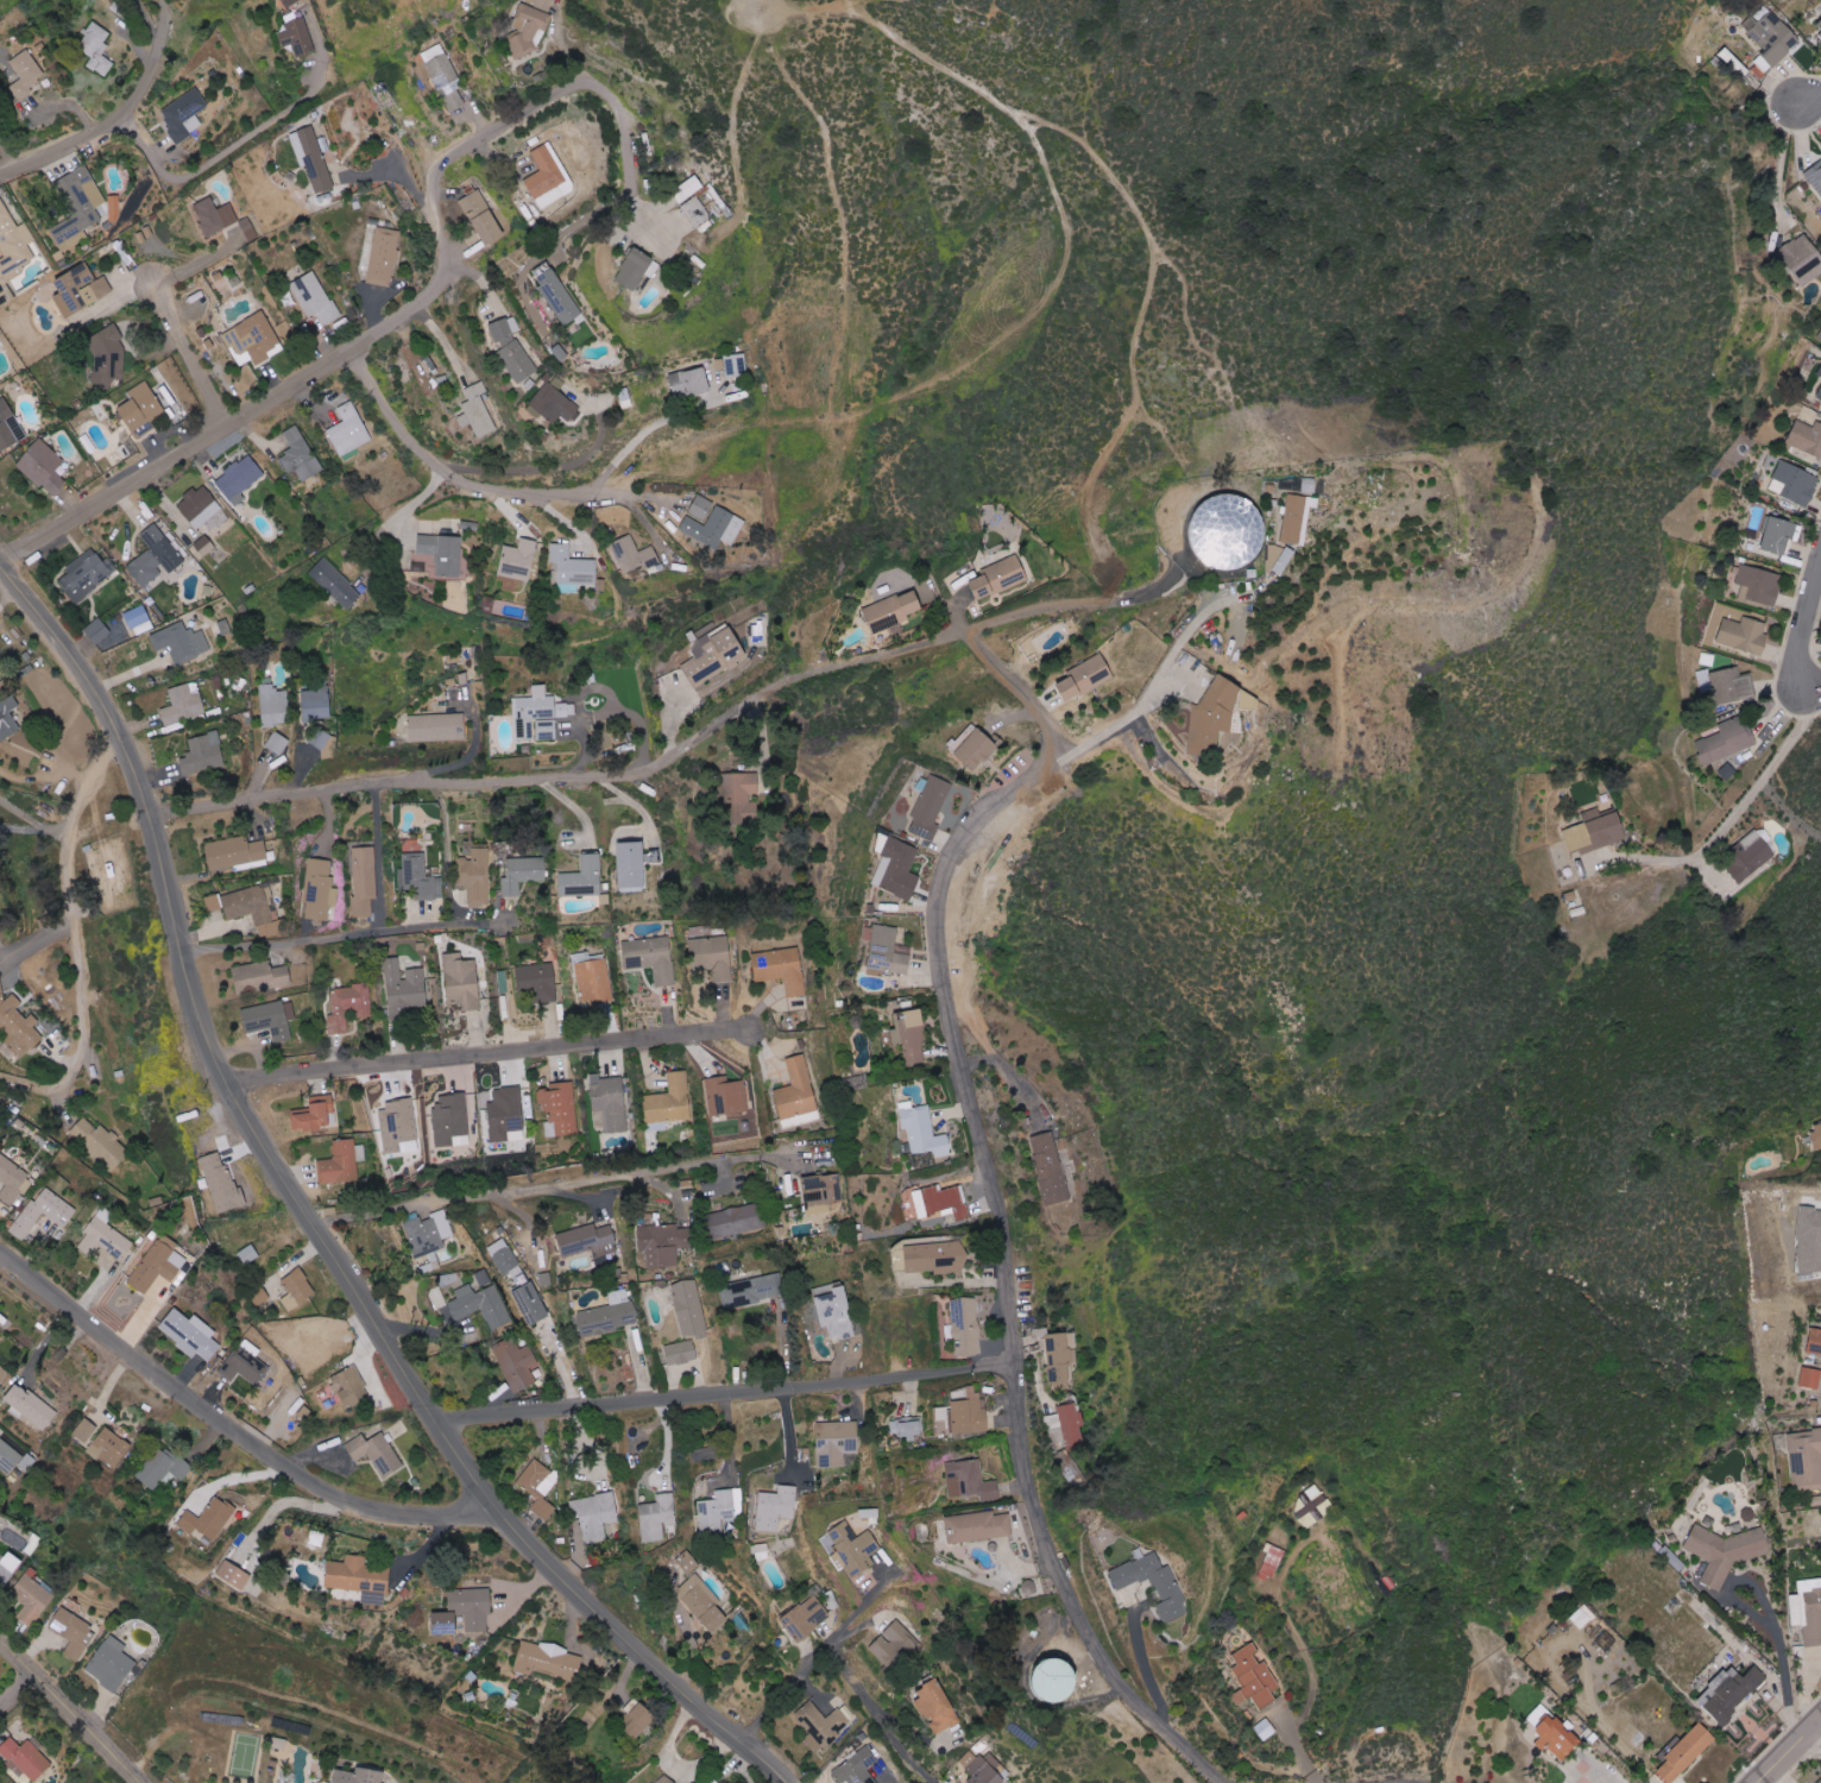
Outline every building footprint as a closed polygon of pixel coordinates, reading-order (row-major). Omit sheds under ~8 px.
[(288,8),(301,0),(282,0),(288,8)] [(554,0),(523,0),(523,3),(551,10),(554,0)] [(551,14),(521,3),(515,18),(521,20),(510,52),(534,61),(551,14)] [(284,47),(294,43),(298,55),(316,49),(305,16),(286,23),(288,30),(279,33),(284,47)] [(111,32),(93,21),(76,48),(92,58),(87,65),(106,77),(115,62),(103,55),(109,45),(105,43),(111,32)] [(468,106),(443,44),(423,52),(447,114),(468,106)] [(44,79),(31,49),(11,58),(24,88),(44,79)] [(397,107),(385,81),(372,87),(383,113),(397,107)] [(196,115),(209,107),(198,88),(159,111),(177,142),(204,127),(196,115)] [(292,133),(314,194),(335,187),(313,125),(292,133)] [(549,141),(530,152),(541,171),(524,181),(541,210),(577,189),(549,141)] [(1820,195),(1820,164),(1806,176),(1820,195)] [(103,221),(96,208),(106,203),(86,165),(56,182),(74,216),(50,228),(58,244),(103,221)] [(673,190),(680,202),(705,188),(698,175),(673,190)] [(503,237),(482,189),(466,196),(473,214),(470,215),(484,246),(503,237)] [(700,233),(715,223),(697,196),(682,207),(700,233)] [(0,259),(0,303),(13,296),(6,284),(24,274),(19,266),(35,257),(29,245),(36,241),(26,223),(18,227),(2,197),(0,198),(0,248),(5,257),(0,259)] [(217,208),(212,197),(193,205),(206,237),(239,223),(231,203),(217,208)] [(239,222),(249,241),(259,236),(249,217),(239,222)] [(401,231),(377,227),(367,283),(391,287),(401,231)] [(1806,233),(1780,250),(1803,286),(1820,275),(1820,256),(1806,233)] [(655,259),(636,246),(615,279),(634,291),(655,259)] [(530,271),(563,326),(582,315),(549,260),(530,271)] [(105,275),(97,280),(86,262),(55,281),(62,293),(54,298),(67,319),(114,291),(105,275)] [(306,319),(317,314),(322,326),(339,319),(318,271),(291,283),(306,319)] [(284,350),(264,312),(223,334),(240,366),(253,359),(256,365),(284,350)] [(536,375),(518,332),(520,330),(514,315),(491,325),(515,383),(536,375)] [(124,383),(122,328),(93,329),(95,384),(124,383)] [(727,378),(748,375),(746,354),(724,357),(727,378)] [(671,373),(675,398),(712,392),(708,367),(671,373)] [(127,391),(132,400),(119,408),(138,439),(157,428),(152,420),(166,412),(147,379),(127,391)] [(569,422),(581,408),(548,381),(529,404),(554,424),(561,415),(569,422)] [(482,394),(487,392),(483,382),(463,389),(468,401),(462,404),(466,414),(457,417),(461,428),(471,424),(477,438),(496,431),(482,394)] [(26,440),(9,397),(0,401),(0,450),(26,440)] [(337,409),(344,421),(326,431),(341,457),(373,440),(352,401),(337,409)] [(1820,457),(1820,422),(1818,421),(1815,428),(1797,420),(1788,444),(1820,457)] [(284,431),(292,450),(280,455),(288,473),(297,469),(302,481),(322,473),(300,424),(284,431)] [(53,497),(68,482),(56,471),(66,461),(41,438),(17,463),(53,497)] [(215,481),(236,507),(246,499),(241,494),(266,474),(249,454),(215,481)] [(1782,496),(1810,507),(1820,477),(1820,475),(1781,460),(1774,479),(1787,483),(1782,496)] [(1317,493),(1318,478),(1304,477),(1304,492),(1317,493)] [(196,531),(207,523),(213,532),(230,520),(206,486),(197,492),(195,489),(176,502),(196,531)] [(1187,536),(1189,523),(1193,511),(1202,503),(1214,497),(1224,494),(1236,496),(1247,502),(1255,510),(1261,521),(1262,533),(1260,544),(1254,555),(1246,563),(1234,568),(1221,569),(1209,566),(1199,559),(1191,548),(1187,536)] [(1311,507),(1319,508),(1320,497),(1289,494),(1283,542),(1306,545),(1311,507)] [(705,521),(713,503),(697,496),(689,514),(705,521)] [(746,521),(717,505),(705,526),(687,516),(680,530),(715,550),(721,541),(731,546),(746,521)] [(1787,554),(1790,540),(1795,541),(1799,522),(1769,516),(1763,550),(1787,554)] [(141,534),(151,550),(134,561),(148,583),(165,573),(167,575),(185,564),(158,523),(141,534)] [(611,542),(624,574),(644,566),(648,575),(663,569),(654,545),(639,551),(632,534),(611,542)] [(216,549),(209,535),(196,543),(203,556),(216,549)] [(461,576),(462,536),(417,535),(417,563),(437,563),(436,575),(461,576)] [(500,577),(504,577),(503,589),(518,591),(519,580),(532,582),(537,540),(520,538),(519,548),(503,546),(500,577)] [(598,559),(571,559),(571,543),(552,543),(551,562),(560,562),(559,592),(579,592),(579,582),(598,583),(598,559)] [(98,547),(63,574),(82,599),(117,572),(98,547)] [(1029,580),(1019,554),(980,570),(983,577),(972,581),(980,600),(1029,580)] [(363,594),(325,558),(309,573),(348,610),(363,594)] [(1776,606),(1783,574),(1741,565),(1737,584),(1751,587),(1748,600),(1776,606)] [(924,609),(915,588),(863,610),(874,635),(910,620),(908,615),(924,609)] [(135,637),(154,627),(143,603),(124,612),(135,637)] [(1769,635),(1765,634),(1767,622),(1745,617),(1743,623),(1724,618),(1718,644),(1765,654),(1769,635)] [(97,645),(111,632),(98,618),(84,631),(97,645)] [(212,650),(203,630),(193,635),(186,620),(150,635),(158,652),(170,647),(178,665),(212,650)] [(749,657),(732,623),(690,646),(696,658),(682,665),(694,687),(749,657)] [(1067,672),(1070,678),(1059,684),(1069,702),(1115,677),(1102,652),(1067,672)] [(1711,670),(1712,703),(1754,702),(1753,674),(1740,675),(1740,669),(1711,670)] [(1192,720),(1191,743),(1190,745),(1189,757),(1205,766),(1212,766),(1220,752),(1221,738),(1225,730),(1234,731),(1236,703),(1241,709),(1260,711),(1261,698),(1219,675),(1210,690),(1207,695),(1204,699),(1214,700),(1210,708),(1199,707),(1192,720)] [(290,725),(288,690),(275,691),(274,677),(260,677),(262,726),(290,725)] [(164,724),(206,716),(199,682),(169,688),(173,706),(161,708),(164,724)] [(515,697),(517,741),(558,740),(557,717),(577,716),(576,703),(556,704),(556,695),(547,696),(547,684),(533,685),(533,696),(515,697)] [(331,719),(330,689),(302,690),(303,721),(331,719)] [(14,694),(0,704),(0,743),(22,729),(12,712),(21,706),(14,694)] [(467,740),(466,713),(410,715),(411,742),(467,740)] [(1695,742),(1704,767),(1714,764),(1720,780),(1732,775),(1725,756),(1758,745),(1752,724),(1744,727),(1741,716),(1719,723),(1722,733),(1695,742)] [(1005,741),(997,734),(992,739),(980,727),(956,754),(976,772),(1005,741)] [(185,776),(226,764),(217,731),(187,740),(191,753),(180,757),(185,776)] [(266,746),(281,755),(291,740),(276,731),(266,746)] [(909,832),(934,841),(940,824),(938,824),(953,783),(930,774),(909,832)] [(1586,812),(1593,847),(1627,840),(1620,809),(1600,813),(1599,809),(1586,812)] [(1742,886),(1781,850),(1761,828),(1742,845),(1747,850),(1727,868),(1742,886)] [(873,885),(913,900),(922,876),(912,872),(921,848),(881,833),(874,852),(884,855),(873,885)] [(206,842),(209,870),(233,867),(233,871),(249,868),(248,863),(269,860),(266,840),(249,842),(248,837),(206,842)] [(646,887),(645,842),(618,843),(619,888),(646,887)] [(374,917),(373,900),(378,899),(376,846),(352,847),(355,918),(374,917)] [(489,848),(473,848),(473,860),(457,860),(458,888),(468,888),(469,907),(489,907),(489,848)] [(415,900),(442,900),(442,877),(426,877),(426,853),(403,853),(403,870),(399,870),(400,891),(415,890),(415,900)] [(603,895),(602,853),(582,854),(582,873),(560,873),(561,896),(603,895)] [(331,860),(309,858),(304,922),(327,924),(329,906),(337,907),(339,889),(332,888),(333,877),(330,877),(331,860)] [(503,897),(521,896),(520,882),(546,881),(546,858),(508,859),(508,877),(502,877),(503,897)] [(228,920),(254,914),(259,938),(283,932),(277,907),(275,907),(270,884),(222,895),(228,920)] [(224,908),(219,894),(204,898),(209,913),(224,908)] [(899,929),(867,924),(863,945),(860,966),(910,974),(914,948),(897,945),(899,929)] [(675,985),(668,936),(622,942),(626,970),(653,966),(657,987),(675,985)] [(733,982),(729,936),(692,939),(695,972),(710,971),(711,983),(733,982)] [(787,998),(805,996),(800,948),(753,953),(756,982),(785,978),(787,998)] [(445,954),(447,1001),(463,1001),(463,1011),(481,1010),(478,960),(464,961),(463,953),(445,954)] [(426,968),(402,969),(402,957),(386,958),(388,1020),(411,1020),(411,1009),(427,1009),(426,968)] [(612,1001),(607,959),(575,963),(581,1005),(612,1001)] [(236,992),(293,986),(290,966),(273,968),(273,962),(233,967),(236,992)] [(517,966),(519,991),(536,991),(537,1003),(557,1002),(555,964),(517,966)] [(44,1038),(38,1031),(35,1011),(26,1019),(17,1009),(23,1003),(14,993),(5,1001),(2,979),(0,979),(0,1025),(4,1030),(6,1043),(21,1059),(44,1038)] [(329,1035),(348,1034),(347,1010),(356,1010),(357,1019),(372,1017),(370,985),(331,988),(333,1015),(328,1016),(329,1035)] [(241,1009),(246,1033),(271,1028),(274,1043),(292,1039),(289,1021),(297,1019),(293,1000),(241,1009)] [(924,1009),(895,1014),(897,1029),(891,1030),(894,1048),(903,1046),(906,1065),(925,1062),(922,1045),(929,1044),(924,1009)] [(787,1058),(792,1087),(775,1091),(781,1119),(818,1112),(806,1054),(787,1058)] [(604,1111),(607,1134),(629,1131),(622,1076),(600,1079),(600,1073),(589,1074),(594,1112),(604,1111)] [(745,1080),(730,1083),(728,1075),(705,1079),(712,1117),(750,1110),(745,1080)] [(550,1083),(550,1089),(539,1090),(540,1113),(546,1112),(547,1137),(578,1135),(575,1082),(550,1083)] [(525,1130),(520,1086),(493,1089),(494,1102),(488,1103),(492,1143),(509,1141),(508,1132),(525,1130)] [(435,1147),(469,1146),(467,1093),(439,1094),(440,1106),(433,1107),(435,1147)] [(312,1109),(292,1110),(294,1131),(332,1129),(331,1113),(335,1113),(334,1095),(311,1096),(312,1109)] [(418,1140),(414,1099),(381,1102),(386,1154),(403,1152),(403,1142),(418,1140)] [(949,1135),(935,1137),(930,1105),(899,1110),(902,1129),(908,1128),(912,1155),(934,1151),(935,1158),(952,1155),(949,1135)] [(112,1124),(89,1132),(103,1169),(126,1160),(112,1124)] [(1045,1206),(1069,1202),(1055,1132),(1031,1137),(1045,1206)] [(318,1161),(320,1184),(360,1180),(358,1161),(367,1161),(365,1145),(356,1146),(356,1139),(333,1141),(335,1159),(318,1161)] [(242,1207),(226,1151),(202,1158),(218,1214),(242,1207)] [(12,1207),(34,1180),(0,1152),(0,1153),(0,1180),(7,1186),(0,1194),(0,1197),(12,1207)] [(806,1177),(806,1214),(834,1214),(834,1177),(806,1177)] [(971,1219),(963,1186),(939,1192),(938,1187),(914,1192),(920,1219),(954,1211),(957,1222),(971,1219)] [(9,1232),(23,1241),(42,1212),(66,1228),(78,1209),(45,1188),(36,1201),(31,1198),(9,1232)] [(919,1218),(912,1192),(904,1194),(911,1220),(919,1218)] [(716,1237),(766,1228),(761,1203),(711,1212),(716,1237)] [(1803,1208),(1797,1270),(1820,1273),(1820,1209),(1803,1208)] [(403,1223),(416,1259),(446,1248),(443,1240),(454,1236),(445,1211),(421,1219),(419,1217),(403,1223)] [(83,1232),(120,1262),(134,1244),(97,1215),(83,1232)] [(557,1233),(563,1257),(592,1250),(596,1265),(609,1262),(607,1255),(619,1252),(612,1224),(597,1228),(596,1224),(557,1233)] [(647,1270),(679,1267),(677,1249),(694,1247),(693,1227),(679,1228),(678,1224),(638,1227),(640,1254),(646,1253),(647,1270)] [(160,1275),(173,1283),(188,1259),(174,1251),(178,1244),(160,1232),(128,1284),(147,1295),(160,1275)] [(521,1266),(505,1237),(487,1247),(504,1276),(521,1266)] [(969,1272),(968,1243),(907,1245),(908,1274),(969,1272)] [(245,1265),(260,1256),(253,1244),(237,1253),(245,1265)] [(317,1294),(302,1268),(282,1280),(290,1294),(281,1299),(289,1312),(317,1294)] [(491,1283),(487,1270),(476,1273),(480,1286),(491,1283)] [(783,1300),(780,1276),(719,1285),(723,1308),(783,1300)] [(674,1284),(682,1338),(694,1337),(695,1340),(707,1338),(698,1280),(674,1284)] [(513,1291),(530,1327),(551,1317),(533,1281),(513,1291)] [(846,1283),(821,1288),(823,1296),(816,1297),(822,1329),(828,1327),(831,1341),(855,1336),(850,1313),(851,1312),(846,1283)] [(494,1285),(475,1294),(471,1284),(455,1291),(458,1298),(448,1303),(456,1320),(482,1309),(492,1331),(511,1322),(494,1285)] [(271,1299),(264,1286),(250,1295),(257,1307),(271,1299)] [(447,1305),(439,1286),(429,1290),(437,1309),(447,1305)] [(611,1306),(577,1312),(581,1336),(639,1326),(634,1300),(629,1301),(627,1289),(608,1292),(611,1306)] [(954,1299),(955,1340),(959,1340),(959,1357),(983,1356),(981,1298),(954,1299)] [(216,1332),(195,1315),(191,1320),(175,1308),(158,1329),(195,1357),(198,1353),(210,1362),(222,1346),(212,1337),(216,1332)] [(1072,1333),(1052,1334),(1052,1328),(1038,1329),(1038,1339),(1050,1339),(1052,1384),(1075,1382),(1072,1333)] [(1820,1354),(1820,1331),(1811,1330),(1809,1353),(1820,1354)] [(239,1374),(256,1386),(270,1367),(257,1357),(262,1350),(245,1338),(220,1373),(233,1383),(239,1374)] [(539,1364),(530,1345),(519,1349),(514,1338),(494,1348),(515,1393),(537,1383),(530,1368),(539,1364)] [(668,1365),(698,1362),(696,1342),(667,1344),(668,1365)] [(0,1365),(0,1384),(9,1372),(0,1365)] [(372,1396),(356,1366),(330,1379),(346,1410),(372,1396)] [(1820,1390),(1820,1385),(1820,1370),(1803,1367),(1800,1386),(1820,1390)] [(58,1415),(17,1382),(4,1399),(45,1431),(58,1415)] [(994,1433),(993,1409),(985,1409),(984,1389),(957,1390),(959,1434),(994,1433)] [(1069,1449),(1088,1446),(1081,1403),(1062,1406),(1069,1449)] [(942,1420),(954,1421),(955,1408),(943,1408),(942,1420)] [(86,1444),(98,1427),(84,1417),(72,1434),(86,1444)] [(924,1438),(924,1418),(891,1419),(892,1439),(924,1438)] [(817,1423),(819,1469),(845,1468),(844,1452),(859,1452),(858,1421),(817,1423)] [(131,1445),(105,1426),(88,1451),(114,1469),(131,1445)] [(1795,1491),(1820,1488),(1820,1430),(1789,1433),(1795,1491)] [(356,1462),(369,1453),(385,1479),(405,1467),(384,1433),(368,1442),(363,1434),(345,1445),(356,1462)] [(0,1436),(0,1467),(8,1475),(24,1458),(0,1436)] [(174,1477),(183,1482),(194,1466),(177,1455),(175,1459),(156,1448),(136,1478),(155,1490),(161,1481),(168,1485),(174,1477)] [(517,1484),(538,1499),(530,1510),(547,1521),(556,1507),(544,1498),(559,1476),(535,1458),(517,1484)] [(991,1483),(989,1461),(954,1464),(957,1499),(991,1496),(992,1502),(1009,1501),(1007,1482),(991,1483)] [(759,1493),(757,1531),(779,1532),(780,1518),(796,1519),(797,1486),(778,1485),(778,1494),(759,1493)] [(1334,1512),(1319,1486),(1291,1502),(1306,1529),(1334,1512)] [(697,1502),(701,1536),(723,1534),(721,1509),(743,1507),(741,1488),(715,1491),(716,1500),(697,1502)] [(1812,1491),(1811,1505),(1820,1506),(1820,1491),(1812,1491)] [(619,1522),(614,1493),(574,1500),(582,1545),(608,1541),(605,1524),(619,1522)] [(641,1542),(664,1541),(664,1526),(676,1525),(674,1493),(657,1494),(657,1504),(639,1505),(641,1542)] [(217,1542),(236,1507),(215,1495),(201,1519),(187,1511),(177,1527),(192,1536),(195,1529),(217,1542)] [(958,1544),(1023,1538),(1021,1515),(1005,1517),(1005,1513),(955,1518),(958,1544)] [(828,1534),(855,1579),(879,1565),(873,1556),(884,1549),(873,1530),(858,1539),(848,1523),(828,1534)] [(1721,1592),(1733,1564),(1771,1554),(1764,1528),(1726,1538),(1695,1524),(1684,1549),(1707,1559),(1708,1564),(1700,1582),(1721,1592)] [(841,1550),(830,1534),(822,1540),(832,1555),(841,1550)] [(1258,1576),(1275,1581),(1284,1549),(1267,1544),(1258,1576)] [(6,1587),(24,1562),(9,1551),(2,1563),(0,1562),(0,1583),(6,1587)] [(699,1564),(688,1553),(677,1563),(688,1575),(699,1564)] [(1123,1592),(1154,1579),(1172,1624),(1195,1615),(1175,1566),(1168,1569),(1162,1553),(1115,1572),(1123,1592)] [(391,1569),(366,1567),(366,1556),(346,1555),(346,1562),(328,1561),(326,1588),(363,1590),(362,1603),(382,1604),(382,1594),(389,1594),(391,1569)] [(253,1575),(226,1559),(216,1575),(244,1591),(253,1575)] [(11,1595),(25,1605),(17,1617),(33,1628),(56,1595),(25,1574),(11,1595)] [(676,1593),(713,1634),(729,1620),(717,1606),(722,1602),(696,1574),(676,1593)] [(1797,1581),(1798,1594),(1804,1594),(1807,1626),(1803,1627),(1805,1647),(1820,1646),(1820,1579),(1797,1581)] [(493,1615),(492,1589),(449,1590),(449,1612),(466,1611),(467,1633),(488,1632),(488,1616),(493,1615)] [(832,1618),(816,1596),(781,1619),(797,1642),(832,1618)] [(1583,1629),(1596,1614),(1584,1604),(1571,1619),(1583,1629)] [(80,1662),(97,1628),(60,1610),(50,1630),(72,1641),(65,1655),(80,1662)] [(459,1634),(458,1612),(433,1613),(434,1635),(459,1634)] [(882,1634),(883,1636),(869,1648),(890,1672),(921,1644),(898,1620),(882,1634)] [(128,1645),(109,1634),(87,1673),(119,1691),(136,1661),(123,1653),(128,1645)] [(517,1672),(531,1676),(558,1682),(559,1678),(577,1682),(584,1655),(525,1640),(517,1672)] [(1280,1689),(1260,1654),(1261,1653),(1255,1643),(1235,1655),(1241,1665),(1234,1670),(1251,1700),(1255,1698),(1262,1710),(1278,1701),(1273,1693),(1280,1689)] [(1069,1662),(1061,1661),(1054,1663),(1048,1667),(1044,1672),(1041,1680),(1041,1687),(1044,1694),(1048,1700),(1056,1703),(1063,1706),(1070,1705),(1077,1702),(1082,1696),(1085,1690),(1086,1682),(1085,1675),(1080,1669),(1076,1664),(1069,1662)] [(1697,1702),(1725,1727),(1769,1678),(1757,1667),(1746,1679),(1731,1665),(1697,1702)] [(934,1735),(962,1722),(943,1682),(915,1695),(934,1735)] [(636,1740),(658,1719),(643,1703),(621,1724),(636,1740)] [(795,1715),(816,1749),(853,1727),(841,1708),(824,1719),(814,1703),(795,1715)] [(1583,1743),(1554,1714),(1537,1731),(1543,1737),(1536,1744),(1544,1752),(1550,1747),(1564,1762),(1583,1743)] [(1278,1732),(1268,1718),(1255,1727),(1265,1741),(1278,1732)] [(1701,1723),(1656,1770),(1670,1782),(1675,1782),(1717,1739),(1701,1723)] [(35,1782),(52,1764),(38,1751),(43,1745),(32,1736),(22,1747),(10,1736),(0,1748),(0,1751),(35,1782)] [(879,1762),(869,1747),(832,1771),(839,1782),(843,1782),(848,1780),(850,1782),(877,1782),(868,1768),(879,1762)] [(997,1770),(1002,1764),(989,1751),(979,1760),(970,1751),(959,1762),(975,1779),(970,1782),(1002,1782),(1006,1779),(997,1770)] [(334,1782),(387,1782),(389,1770),(358,1765),(357,1771),(337,1768),(334,1782)] [(665,1773),(654,1782),(674,1782),(665,1773)]
